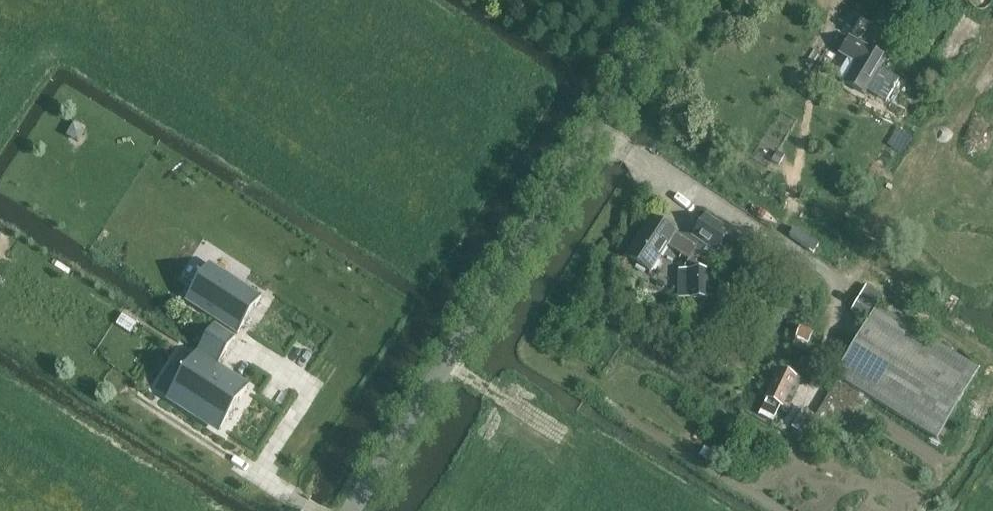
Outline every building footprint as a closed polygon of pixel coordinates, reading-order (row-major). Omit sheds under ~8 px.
[(912,23),(884,6),(874,21),(903,39),(912,23)] [(861,18),(851,36),(887,57),(898,39),(861,18)] [(887,61),(850,39),(840,56),(856,65),(845,85),(865,97),(868,93),(873,96),(880,94),(884,91),(888,84),(888,82),(886,74),(881,71),(887,61)] [(66,136),(78,143),(85,131),(84,130),(86,128),(76,122),(74,124),(73,124),(66,136)] [(785,156),(778,152),(772,162),(779,166),(785,156)] [(625,255),(651,272),(668,245),(690,259),(700,245),(651,214),(625,255)] [(721,246),(745,261),(755,245),(732,230),(731,231),(705,214),(691,236),(717,254),(721,246)] [(209,264),(185,300),(238,334),(262,298),(209,264)] [(709,271),(680,271),(680,299),(709,299),(709,271)] [(838,380),(815,419),(848,438),(870,400),(937,441),(980,369),(877,307),(879,303),(862,293),(851,311),(868,321),(834,377),(838,380)] [(214,325),(206,337),(227,351),(235,338),(214,325)] [(206,337),(198,351),(218,364),(219,364),(227,351),(206,337)] [(198,351),(175,386),(206,407),(200,416),(221,430),(248,389),(226,375),(220,385),(209,378),(215,368),(218,364),(198,351)] [(782,407),(797,379),(781,370),(766,398),(782,407)] [(814,416),(803,409),(792,428),(803,435),(814,416)]
